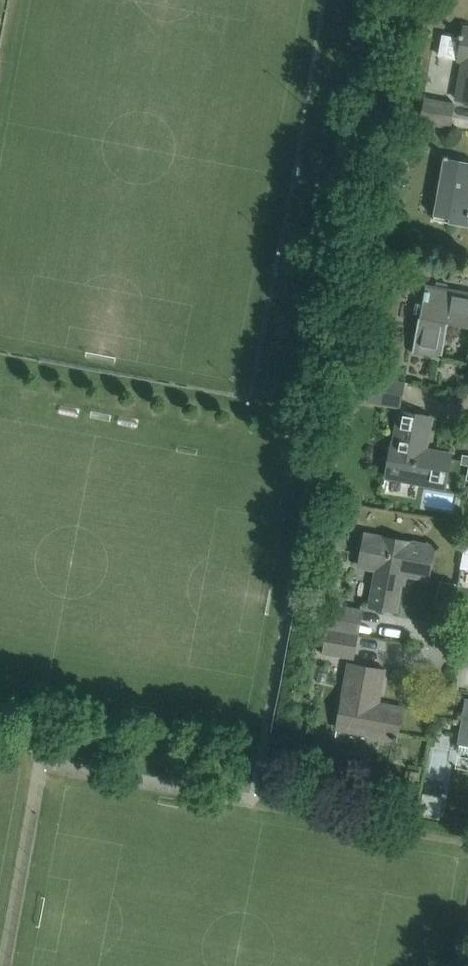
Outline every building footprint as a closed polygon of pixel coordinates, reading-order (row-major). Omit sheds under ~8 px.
[(439,56),(458,59),(464,60),(457,98),(467,100),(467,27),(464,26),(462,38),(443,35),(439,56)] [(450,127),(454,102),(426,96),(421,122),(438,125),(450,127)] [(421,122),(419,133),(435,136),(438,125),(421,122)] [(448,158),(449,156),(444,155),(433,216),(449,219),(448,222),(467,226),(467,161),(448,158)] [(425,284),(413,352),(442,357),(448,323),(467,327),(467,291),(425,284)] [(374,375),(369,400),(400,406),(405,381),(374,375)] [(431,416),(400,410),(394,444),(391,443),(385,476),(445,487),(450,457),(425,453),(431,416)] [(434,548),(408,543),(408,542),(363,534),(358,566),(377,569),(370,605),(396,610),(403,573),(428,578),(434,548)] [(332,604),(328,628),(358,634),(362,610),(332,604)] [(328,628),(324,651),(353,657),(358,634),(328,628)] [(385,704),(385,706),(378,705),(384,670),(349,663),(338,722),(371,729),(370,734),(397,739),(398,735),(397,735),(402,707),(385,704)] [(467,699),(458,745),(467,747),(467,699)] [(445,797),(424,793),(420,814),(441,818),(445,797)]
